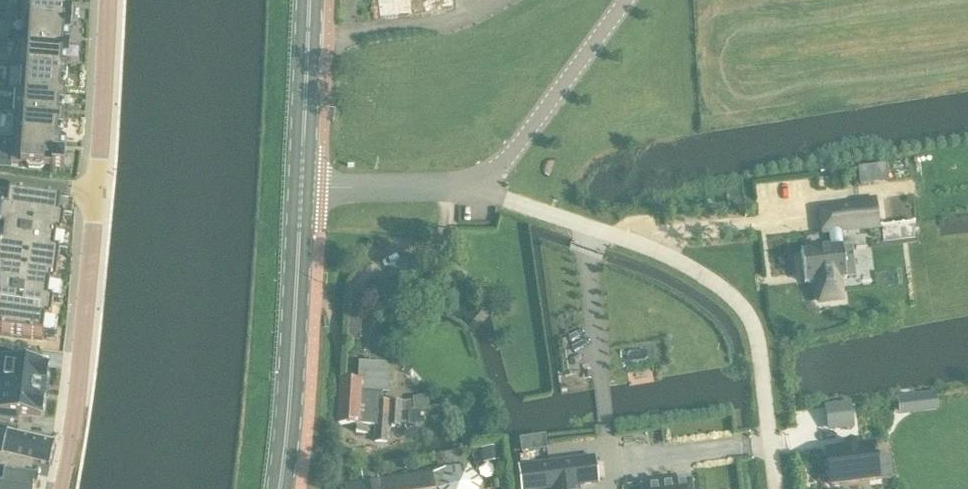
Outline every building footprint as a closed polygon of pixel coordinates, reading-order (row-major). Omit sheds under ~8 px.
[(20,20),(25,20),(69,24),(73,24),(75,0),(69,0),(22,0),(20,20)] [(25,20),(24,44),(68,48),(69,24),(25,20)] [(19,44),(17,67),(66,71),(68,48),(24,44),(19,44)] [(16,91),(65,95),(66,71),(17,67),(17,69),(22,69),(20,91),(16,91)] [(16,91),(14,115),(64,119),(65,95),(16,91)] [(14,115),(12,139),(66,143),(66,142),(62,142),(64,119),(14,115)] [(12,139),(11,164),(26,166),(29,169),(41,170),(44,167),(64,168),(66,143),(12,139)] [(859,185),(874,183),(871,166),(857,168),(859,185)] [(53,256),(55,242),(61,243),(64,222),(58,221),(60,206),(9,199),(7,214),(1,214),(0,218),(0,235),(4,235),(2,249),(0,249),(0,336),(42,341),(44,326),(50,327),(53,306),(47,305),(49,291),(55,292),(59,257),(53,256)] [(831,249),(801,253),(805,285),(818,283),(820,303),(842,300),(839,281),(856,279),(852,246),(843,247),(841,233),(850,231),(879,228),(875,200),(857,202),(857,206),(820,210),(823,234),(829,234),(831,249)] [(47,368),(0,362),(0,387),(44,393),(45,384),(47,368)] [(340,380),(339,402),(375,404),(374,417),(387,417),(387,415),(399,416),(399,412),(400,405),(383,404),(383,394),(388,394),(389,369),(385,364),(359,363),(358,381),(340,380)] [(44,393),(0,387),(0,422),(18,424),(19,414),(41,417),(43,401),(44,393)] [(367,426),(375,426),(374,443),(387,444),(388,427),(398,428),(399,426),(399,416),(387,415),(387,417),(374,417),(375,404),(339,402),(338,424),(356,425),(356,434),(366,434),(367,426)] [(400,405),(399,412),(414,411),(413,403),(400,405)] [(841,430),(854,428),(851,404),(825,408),(827,420),(839,418),(841,430)] [(399,416),(399,426),(415,427),(416,413),(399,412),(399,416)] [(24,474),(31,475),(33,463),(49,467),(50,465),(55,443),(53,443),(43,440),(8,432),(8,434),(0,432),(0,470),(24,474)] [(545,438),(520,441),(522,455),(547,451),(545,438)] [(844,449),(826,451),(831,487),(878,481),(876,459),(877,459),(877,455),(875,455),(875,451),(874,445),(856,447),(856,444),(844,446),(844,449)] [(501,448),(481,450),(483,464),(503,462),(501,448)] [(518,467),(521,488),(580,488),(599,485),(595,457),(548,463),(518,467)] [(359,468),(361,487),(346,488),(432,488),(431,478),(378,484),(375,466),(359,468)] [(4,481),(3,486),(21,488),(33,488),(34,487),(37,488),(39,476),(31,475),(24,474),(0,470),(0,480),(4,481)]
